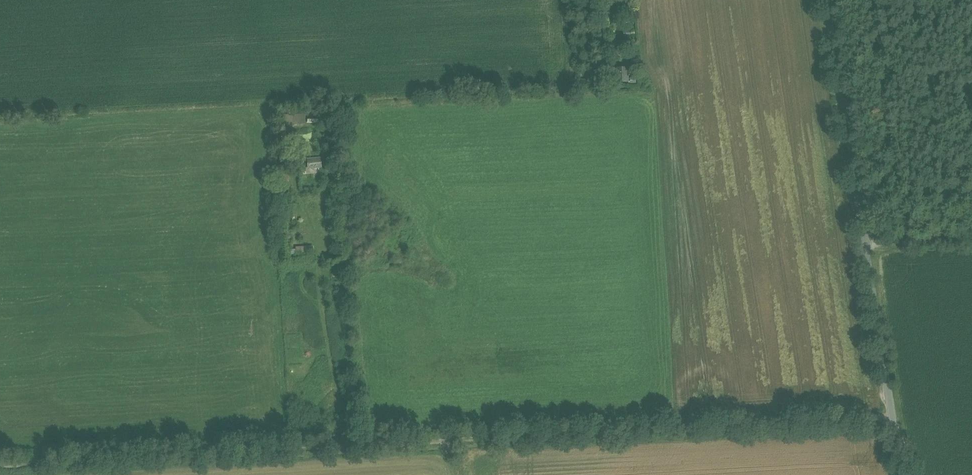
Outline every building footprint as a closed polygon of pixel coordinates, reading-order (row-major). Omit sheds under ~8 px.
[(628,68),(619,68),(620,81),(628,81),(628,68)] [(303,115),(279,116),(279,127),(304,127),(303,115)] [(312,247),(293,248),(294,256),(312,255),(312,247)]
